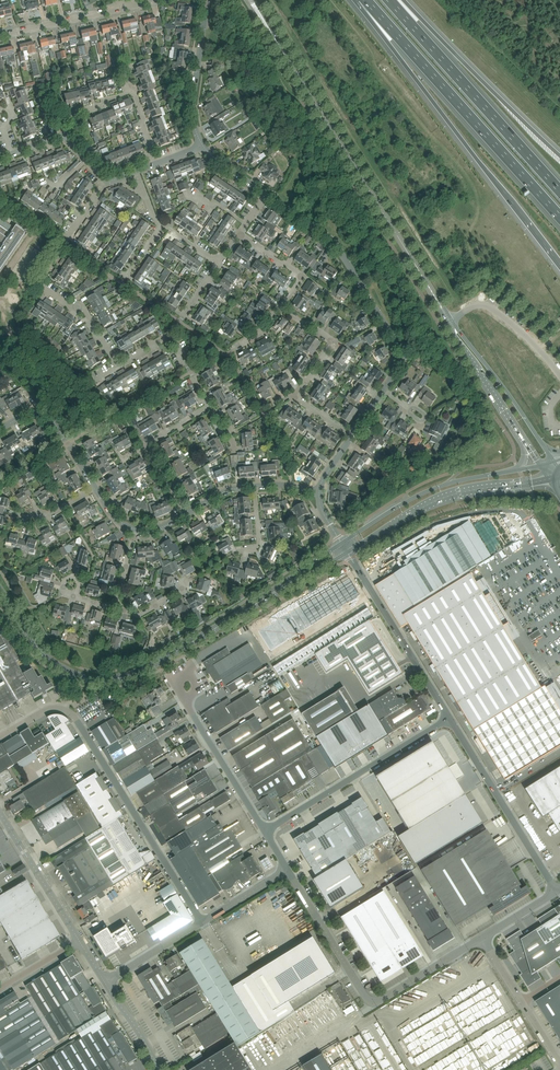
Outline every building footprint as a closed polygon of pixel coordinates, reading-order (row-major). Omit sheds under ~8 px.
[(24,8),(27,7),(27,10),(33,9),(31,0),(22,0),(24,8)] [(1,4),(2,8),(4,16),(7,16),(7,18),(12,17),(9,2),(1,4)] [(177,9),(177,11),(179,11),(179,15),(182,15),(191,17),(191,16),(192,9),(187,8),(185,8),(185,4),(178,3),(177,9)] [(160,19),(155,20),(154,15),(148,17),(152,33),(155,32),(155,28),(162,26),(160,19)] [(190,24),(191,17),(182,15),(182,19),(176,18),(175,25),(176,25),(182,27),(183,23),(190,24)] [(148,17),(142,18),(144,26),(147,26),(147,29),(148,33),(152,33),(148,17)] [(129,21),(130,28),(131,31),(132,33),(137,32),(138,37),(142,36),(140,25),(137,26),(136,19),(129,21)] [(124,33),(131,31),(130,28),(129,21),(122,22),(123,29),(124,33)] [(116,24),(108,25),(110,32),(111,36),(117,35),(118,41),(122,40),(121,34),(120,28),(117,29),(116,24)] [(108,25),(101,27),(103,34),(106,33),(107,42),(112,41),(111,36),(110,32),(108,25)] [(90,40),(90,41),(98,40),(95,28),(92,29),(92,27),(87,28),(89,37),(90,40)] [(83,29),(84,31),(81,32),(82,39),(84,38),(85,41),(90,40),(89,37),(87,28),(83,29)] [(180,30),(176,29),(175,33),(180,34),(179,37),(190,39),(190,35),(191,36),(191,34),(190,34),(191,32),(180,30)] [(67,35),(69,42),(70,46),(77,45),(74,33),(67,35)] [(65,47),(70,46),(69,42),(67,35),(60,36),(62,43),(64,43),(65,47)] [(184,46),(188,47),(190,39),(180,38),(179,37),(179,41),(175,40),(174,44),(172,44),(172,47),(174,48),(181,49),(181,46),(184,46)] [(43,40),(40,41),(41,48),(42,48),(42,51),(49,50),(48,46),(47,39),(46,38),(42,39),(43,40)] [(54,38),(47,39),(48,46),(56,45),(54,38)] [(33,42),(26,44),(28,51),(27,51),(28,55),(29,55),(36,53),(35,49),(33,42)] [(28,51),(26,44),(19,45),(21,53),(18,53),(19,61),(23,60),(24,62),(25,62),(24,57),(29,56),(29,55),(28,55),(27,51),(28,51)] [(13,47),(6,48),(7,56),(7,55),(9,63),(15,61),(14,54),(15,54),(13,47)] [(3,56),(4,61),(6,61),(7,67),(10,66),(9,63),(7,55),(7,56),(6,48),(0,50),(0,57),(3,56)] [(173,59),(177,59),(187,61),(187,60),(186,60),(187,54),(183,53),(184,49),(181,49),(174,48),(173,59)] [(186,61),(187,62),(187,61),(178,60),(177,59),(177,63),(172,62),(171,69),(171,70),(180,71),(181,67),(185,68),(186,61)] [(133,74),(134,77),(147,72),(150,70),(150,69),(148,65),(148,64),(149,64),(148,60),(147,60),(141,62),(136,64),(138,68),(135,69),(137,73),(133,74)] [(36,62),(31,63),(34,77),(40,76),(36,62)] [(223,85),(216,74),(213,69),(208,73),(211,78),(208,81),(211,87),(213,91),(223,85)] [(150,78),(147,72),(134,77),(135,79),(139,78),(140,81),(150,78)] [(111,80),(107,81),(110,95),(113,94),(112,90),(115,89),(113,77),(110,78),(111,80)] [(139,89),(152,84),(150,78),(140,81),(141,85),(138,86),(139,89)] [(87,81),(88,86),(89,89),(90,95),(94,94),(95,98),(98,97),(94,84),(94,80),(87,81)] [(107,81),(101,82),(103,92),(106,91),(107,95),(110,95),(107,81)] [(101,82),(94,84),(98,97),(100,97),(99,93),(103,92),(101,82)] [(154,89),(152,84),(139,89),(140,91),(143,90),(145,93),(152,90),(154,89)] [(90,95),(89,89),(88,86),(82,87),(82,88),(86,105),(89,104),(88,100),(91,99),(90,95)] [(16,97),(17,100),(26,96),(24,91),(25,90),(24,87),(9,91),(12,98),(16,97)] [(76,90),(77,92),(79,102),(82,101),(83,105),(86,105),(82,88),(76,90)] [(219,92),(222,98),(228,95),(225,89),(219,92)] [(152,90),(145,93),(143,94),(144,98),(140,99),(141,102),(155,96),(152,90)] [(71,108),(74,107),(70,94),(67,94),(66,92),(63,93),(66,105),(70,104),(71,108)] [(77,92),(70,94),(74,107),(76,107),(75,103),(79,102),(77,92)] [(209,105),(204,108),(207,113),(206,113),(209,118),(211,116),(211,117),(212,116),(216,113),(218,112),(216,108),(221,105),(216,98),(216,99),(214,95),(210,97),(206,100),(209,105)] [(29,102),(26,96),(17,100),(18,103),(14,105),(15,108),(29,102)] [(147,106),(157,102),(155,96),(141,102),(142,104),(146,103),(147,106)] [(131,113),(130,110),(133,109),(129,97),(125,98),(125,99),(123,100),(123,101),(124,101),(128,114),(131,113)] [(119,117),(118,115),(121,113),(117,104),(118,104),(116,101),(112,102),(113,104),(111,105),(113,110),(116,118),(119,117)] [(118,104),(117,104),(121,113),(125,112),(126,115),(128,114),(124,101),(123,101),(118,104)] [(31,108),(29,102),(15,108),(16,110),(20,109),(21,112),(31,108)] [(159,108),(157,102),(147,106),(149,109),(145,111),(146,113),(159,108)] [(33,114),(31,108),(21,112),(23,115),(19,117),(20,119),(29,116),(33,114)] [(159,108),(146,113),(147,116),(151,115),(152,118),(162,114),(159,108)] [(116,118),(113,110),(107,112),(112,125),(118,123),(117,120),(116,118)] [(101,115),(105,124),(106,127),(112,125),(107,112),(101,115)] [(105,124),(101,115),(95,117),(100,130),(102,129),(101,126),(105,124)] [(220,115),(217,117),(212,120),(214,123),(211,126),(214,131),(213,132),(216,137),(225,131),(219,120),(222,118),(221,116),(220,115)] [(32,122),(29,116),(20,119),(21,123),(17,124),(18,127),(32,122)] [(97,131),(100,130),(95,117),(89,119),(94,132),(97,131)] [(156,120),(151,122),(153,126),(149,127),(150,130),(163,125),(161,119),(156,120)] [(32,122),(18,127),(19,130),(23,128),(25,132),(34,128),(37,127),(34,121),(32,122)] [(165,131),(163,125),(150,130),(151,133),(155,131),(156,135),(165,131)] [(26,135),(22,136),(23,139),(29,137),(30,139),(31,139),(35,138),(35,137),(34,135),(36,134),(34,128),(25,132),(26,135)] [(168,130),(165,131),(156,135),(157,138),(153,139),(154,142),(168,137),(171,136),(168,130)] [(233,152),(238,149),(241,147),(236,138),(238,137),(234,131),(226,136),(229,139),(226,141),(233,152)] [(171,136),(168,137),(154,142),(155,144),(159,143),(160,147),(170,143),(169,140),(173,138),(172,135),(171,136)] [(140,143),(134,145),(139,159),(141,158),(140,154),(143,153),(140,143)] [(247,147),(242,150),(245,154),(243,155),(245,159),(248,158),(249,159),(248,160),(251,164),(254,162),(256,161),(260,159),(261,160),(266,156),(264,153),(261,154),(261,153),(257,147),(254,143),(252,145),(247,147)] [(134,145),(128,148),(132,157),(135,156),(136,160),(139,159),(134,145)] [(58,154),(57,154),(60,163),(70,159),(68,153),(65,155),(64,152),(63,152),(62,148),(56,150),(58,154)] [(132,157),(128,148),(122,150),(127,163),(129,163),(128,159),(132,157)] [(54,165),(60,163),(57,154),(55,155),(53,150),(49,152),(54,165)] [(127,163),(122,150),(116,152),(120,162),(123,161),(124,164),(127,163)] [(47,158),(45,159),(50,170),(50,171),(53,169),(52,166),(54,165),(49,152),(46,153),(47,158)] [(108,152),(102,154),(107,167),(111,165),(112,169),(115,168),(110,155),(108,152)] [(116,152),(110,155),(115,168),(117,167),(116,163),(120,162),(116,152)] [(50,170),(45,159),(43,160),(40,155),(37,156),(42,169),(43,172),(50,170)] [(36,172),(42,169),(37,156),(31,159),(36,172)] [(197,159),(191,161),(194,169),(195,173),(201,170),(205,169),(204,168),(202,162),(201,159),(201,160),(198,162),(197,160),(197,159)] [(25,161),(19,163),(24,174),(27,173),(28,175),(32,174),(31,171),(30,171),(27,164),(26,164),(25,161)] [(182,165),(178,166),(181,174),(187,172),(184,164),(183,161),(182,161),(182,162),(181,162),(182,165)] [(184,164),(187,172),(189,176),(195,173),(194,169),(190,161),(184,164)] [(16,162),(12,163),(17,177),(24,174),(19,163),(16,164),(16,162)] [(10,170),(8,171),(11,179),(17,177),(12,163),(9,165),(10,170)] [(264,164),(263,165),(260,169),(266,173),(263,176),(271,181),(272,179),(273,180),(273,179),(275,180),(279,175),(277,174),(279,171),(270,165),(268,167),(264,164)] [(181,174),(178,166),(172,168),(176,180),(176,179),(182,177),(181,174)] [(3,167),(0,168),(6,184),(12,182),(11,179),(8,171),(6,171),(3,167)] [(70,179),(73,181),(80,174),(78,172),(70,179)] [(156,180),(151,181),(154,188),(162,184),(161,181),(162,181),(161,178),(160,176),(155,178),(156,180)] [(215,176),(210,184),(216,188),(221,180),(215,176)] [(226,184),(221,180),(216,188),(221,191),(226,184)] [(86,181),(82,185),(82,186),(89,191),(93,186),(86,181)] [(202,184),(199,182),(199,183),(198,181),(193,187),(198,190),(202,184)] [(187,189),(185,183),(178,186),(181,192),(187,189)] [(164,189),(162,184),(154,188),(156,194),(169,189),(168,187),(164,189)] [(220,194),(219,195),(225,199),(232,188),(226,184),(221,191),(220,194)] [(78,192),(85,197),(89,191),(82,186),(80,189),(78,187),(76,190),(78,192)] [(111,189),(110,191),(116,195),(113,200),(119,204),(127,191),(124,189),(119,186),(111,189)] [(232,199),(237,192),(232,188),(225,199),(224,199),(226,200),(227,199),(230,202),(232,199)] [(156,201),(167,197),(171,195),(169,191),(169,189),(156,194),(159,200),(156,201)] [(26,193),(24,195),(21,200),(26,204),(31,196),(33,194),(28,190),(26,193)] [(76,194),(74,197),(82,202),(85,197),(78,192),(76,190),(74,193),(76,194)] [(131,193),(127,191),(119,204),(124,207),(125,205),(133,194),(131,192),(131,193)] [(235,206),(233,208),(231,211),(232,212),(243,195),(237,192),(232,199),(236,201),(233,205),(235,206)] [(31,196),(26,204),(32,207),(37,200),(39,197),(33,194),(31,196)] [(133,194),(125,205),(131,209),(133,206),(135,207),(141,199),(138,197),(137,198),(133,195),(134,194),(133,194)] [(236,210),(240,204),(243,206),(248,199),(243,195),(232,212),(234,213),(236,209),(236,210)] [(67,200),(66,200),(71,203),(73,205),(78,208),(78,207),(79,208),(80,208),(81,207),(81,206),(81,205),(80,204),(82,202),(74,197),(72,200),(69,198),(68,197),(67,200)] [(159,202),(161,206),(169,203),(171,202),(170,199),(168,200),(167,197),(156,201),(156,202),(157,202),(157,203),(159,202)] [(32,207),(37,211),(42,204),(37,200),(32,207)] [(38,211),(36,214),(41,217),(43,215),(44,214),(50,205),(47,203),(45,206),(42,204),(37,211),(38,211)] [(169,203),(161,206),(163,212),(166,211),(166,212),(166,213),(168,213),(169,213),(171,213),(172,212),(174,212),(175,211),(175,210),(171,206),(170,206),(169,203)] [(50,204),(50,205),(44,214),(49,218),(54,211),(56,208),(50,204)] [(93,211),(107,221),(111,215),(101,208),(100,210),(95,208),(93,211)] [(54,211),(49,218),(55,221),(60,214),(61,212),(62,210),(60,209),(57,212),(54,211)] [(264,219),(267,221),(265,224),(274,230),(276,227),(272,224),(278,215),(277,215),(279,212),(274,209),(272,211),(270,210),(264,219)] [(95,218),(93,219),(103,226),(107,221),(93,211),(91,214),(95,218)] [(182,211),(178,217),(175,222),(181,226),(186,218),(188,215),(182,211)] [(60,214),(55,221),(60,225),(61,224),(62,223),(63,222),(65,219),(65,218),(62,216),(63,214),(61,212),(60,214)] [(229,216),(225,221),(232,226),(236,221),(229,216)] [(191,222),(186,218),(181,226),(180,227),(180,228),(180,229),(181,230),(182,230),(183,229),(184,228),(186,229),(191,222)] [(25,233),(15,226),(12,230),(11,229),(14,225),(14,224),(12,227),(0,219),(0,270),(25,233)] [(87,219),(85,222),(100,232),(103,226),(93,219),(92,221),(87,219)] [(133,223),(135,224),(146,231),(150,226),(143,221),(141,224),(135,220),(133,223)] [(225,221),(221,227),(229,232),(229,231),(230,232),(231,229),(230,229),(232,226),(225,221)] [(87,228),(86,230),(96,237),(100,232),(85,222),(83,225),(87,228)] [(191,222),(186,229),(185,231),(187,232),(186,233),(190,236),(191,233),(197,226),(191,222)] [(137,229),(135,232),(143,237),(146,231),(135,224),(133,223),(132,224),(132,226),(137,229)] [(198,223),(197,226),(191,233),(197,237),(200,232),(202,229),(204,227),(198,223)] [(274,230),(265,224),(263,227),(259,225),(253,234),(258,237),(262,240),(266,234),(271,238),(273,238),(277,232),(274,230)] [(229,232),(221,227),(219,229),(216,227),(215,228),(214,230),(225,237),(229,232)] [(92,242),(96,237),(86,230),(85,232),(80,230),(78,233),(90,241),(92,242)] [(129,233),(128,235),(139,242),(139,241),(140,240),(143,237),(135,232),(133,230),(131,233),(130,232),(129,233)] [(214,237),(223,244),(227,238),(225,237),(214,230),(213,231),(214,232),(211,236),(214,237)] [(78,233),(76,235),(80,239),(78,241),(80,242),(78,244),(78,245),(85,250),(87,247),(87,246),(86,245),(90,241),(78,233)] [(280,237),(277,242),(278,241),(281,242),(280,243),(277,247),(284,251),(283,252),(289,243),(292,240),(288,238),(285,235),(283,234),(280,237)] [(125,241),(127,243),(129,244),(135,248),(137,244),(138,244),(139,242),(128,235),(127,236),(127,237),(125,241)] [(307,245),(309,243),(312,238),(308,236),(303,243),(307,245)] [(209,245),(212,247),(214,246),(217,248),(221,243),(223,244),(214,237),(209,245)] [(171,253),(179,242),(176,240),(172,244),(170,242),(163,253),(168,257),(171,253)] [(296,253),(301,246),(292,240),(283,252),(290,257),(293,251),(296,253),(295,254),(296,253)] [(318,243),(316,246),(319,249),(321,250),(323,251),(325,248),(327,245),(320,240),(318,243)] [(176,257),(181,250),(179,249),(182,244),(179,242),(171,253),(168,257),(174,261),(176,257)] [(123,245),(122,247),(132,254),(133,253),(134,252),(136,248),(135,248),(129,244),(126,247),(123,245)] [(236,260),(238,257),(241,259),(247,251),(244,250),(245,249),(241,246),(235,255),(232,253),(228,259),(232,261),(233,259),(235,261),(236,260)] [(304,253),(305,252),(305,249),(301,246),(296,253),(298,254),(298,255),(295,260),(301,265),(307,256),(304,253)] [(121,254),(129,259),(132,254),(122,247),(120,248),(124,251),(121,254)] [(176,257),(182,261),(190,249),(187,247),(183,251),(181,250),(176,257)] [(192,251),(190,249),(182,261),(187,265),(192,257),(190,256),(192,251)] [(249,262),(253,256),(247,251),(241,259),(245,262),(242,266),(248,269),(252,263),(251,264),(249,262)] [(114,257),(118,260),(125,265),(129,259),(121,254),(119,258),(115,256),(114,257)] [(191,270),(192,268),(201,257),(197,255),(194,258),(192,257),(187,265),(184,268),(190,272),(191,270)] [(316,263),(317,261),(318,259),(312,255),(311,258),(307,256),(301,265),(307,269),(311,264),(314,266),(316,263)] [(201,257),(192,268),(191,270),(198,275),(204,268),(202,267),(203,265),(201,263),(204,259),(201,257)] [(63,258),(61,261),(73,269),(76,271),(76,272),(80,266),(69,258),(68,260),(63,258)] [(146,263),(153,268),(155,265),(159,267),(160,265),(157,263),(157,262),(150,258),(146,263)] [(121,270),(125,265),(118,260),(114,265),(108,261),(106,265),(116,272),(118,268),(121,270)] [(63,268),(62,270),(69,275),(70,273),(72,274),(73,274),(74,274),(76,271),(61,261),(59,264),(63,268)] [(254,265),(252,263),(248,269),(251,272),(253,270),(258,273),(264,265),(257,261),(254,265)] [(323,265),(317,261),(316,263),(314,266),(311,270),(315,273),(316,271),(323,276),(322,278),(331,284),(334,280),(332,279),(335,275),(335,276),(336,275),(337,272),(331,268),(330,269),(327,267),(326,269),(322,267),(323,265)] [(146,263),(142,269),(153,276),(155,273),(151,271),(153,268),(146,263)] [(270,270),(264,265),(258,273),(263,277),(262,278),(266,281),(270,276),(267,274),(270,270)] [(54,272),(65,280),(69,283),(73,277),(69,275),(62,270),(61,271),(56,269),(54,272)] [(138,274),(146,279),(148,275),(152,278),(153,276),(142,269),(138,274)] [(227,275),(224,278),(233,284),(237,279),(239,280),(241,277),(231,269),(230,269),(232,270),(230,273),(227,271),(225,273),(227,275)] [(274,282),(277,284),(283,276),(281,274),(281,273),(277,271),(272,278),(269,277),(270,276),(266,281),(272,285),(274,282)] [(69,283),(65,280),(54,272),(52,275),(56,278),(54,280),(58,283),(57,284),(56,284),(64,290),(69,283)] [(140,283),(138,286),(144,289),(149,281),(146,279),(138,274),(134,280),(140,283)] [(289,280),(283,276),(277,284),(281,286),(279,290),(281,291),(279,293),(283,296),(287,290),(284,288),(289,280)] [(230,290),(233,284),(224,278),(220,285),(224,287),(222,290),(227,293),(229,295),(232,291),(230,290)] [(179,281),(183,283),(180,287),(187,292),(191,286),(184,281),(184,282),(180,279),(179,281)] [(309,281),(307,284),(303,290),(307,293),(312,296),(318,287),(309,281)] [(174,288),(173,290),(184,297),(187,292),(180,287),(178,291),(174,288)] [(345,299),(347,296),(350,292),(343,287),(340,291),(335,287),(331,294),(340,300),(342,297),(345,299)] [(211,292),(209,295),(217,300),(220,297),(222,298),(223,298),(223,299),(224,298),(227,294),(229,295),(227,293),(222,290),(220,293),(213,288),(210,292),(211,292)] [(326,299),(330,292),(325,288),(321,295),(326,299)] [(98,289),(92,292),(93,295),(88,298),(91,304),(98,300),(103,297),(98,289)] [(180,303),(184,297),(173,290),(172,291),(175,294),(173,298),(180,303)] [(268,308),(269,306),(271,307),(273,303),(266,297),(268,295),(262,291),(259,296),(259,297),(260,298),(262,299),(260,303),(268,308)] [(307,302),(310,303),(316,308),(318,310),(320,306),(318,305),(312,300),(308,297),(303,294),(301,298),(299,296),(292,305),(294,306),(294,307),(295,307),(301,311),(307,302)] [(218,305),(215,303),(217,300),(209,295),(205,301),(212,305),(210,308),(208,307),(210,308),(215,312),(218,307),(218,306),(218,305)] [(103,297),(91,304),(94,310),(106,303),(103,297)] [(39,315),(50,300),(47,298),(43,302),(41,301),(34,311),(39,315)] [(162,304),(170,309),(172,306),(176,308),(180,303),(173,298),(170,301),(166,298),(162,304)] [(52,302),(50,300),(39,315),(45,319),(52,308),(50,307),(52,302)] [(264,314),(268,308),(260,303),(258,306),(255,304),(254,304),(253,302),(249,308),(258,314),(259,312),(264,314)] [(98,315),(105,311),(109,309),(107,305),(106,303),(94,310),(98,315)] [(52,308),(45,319),(50,323),(60,308),(58,306),(54,310),(52,308)] [(202,307),(198,313),(207,319),(210,314),(212,315),(215,312),(210,308),(208,307),(206,310),(202,307)] [(63,310),(60,308),(50,323),(56,326),(58,323),(63,316),(61,315),(63,310)] [(258,314),(249,308),(245,314),(240,321),(242,322),(241,323),(248,327),(252,320),(251,320),(256,313),(258,314)] [(330,309),(326,314),(323,312),(325,310),(322,308),(319,313),(321,315),(318,319),(325,324),(329,318),(332,320),(336,314),(330,309)] [(114,311),(111,313),(109,309),(105,311),(98,315),(101,321),(112,315),(115,313),(114,311)] [(65,317),(63,316),(58,323),(63,327),(71,315),(68,313),(65,317)] [(202,325),(200,328),(206,332),(209,329),(206,327),(207,327),(203,324),(207,319),(198,313),(195,317),(193,315),(192,318),(202,325)] [(73,330),(75,329),(76,328),(73,325),(74,324),(72,322),(74,317),(71,315),(63,327),(66,329),(64,333),(69,337),(73,330)] [(117,322),(112,315),(101,321),(104,327),(112,323),(113,324),(117,322)] [(233,333),(235,330),(233,329),(233,328),(234,328),(235,328),(236,328),(238,324),(231,320),(225,316),(222,320),(225,322),(221,329),(225,332),(224,333),(231,338),(234,334),(233,333)] [(363,330),(367,327),(370,324),(366,317),(361,320),(359,317),(356,319),(354,322),(357,327),(355,328),(358,333),(363,330)] [(275,322),(274,324),(271,328),(277,332),(279,328),(283,330),(288,323),(289,322),(282,318),(281,319),(280,320),(278,324),(275,322)] [(156,330),(155,329),(160,326),(156,320),(151,323),(149,319),(143,323),(150,334),(156,330)] [(337,319),(334,324),(331,328),(331,329),(331,328),(337,332),(339,334),(342,331),(345,333),(348,328),(350,324),(344,320),(343,323),(337,319)] [(141,323),(137,325),(140,329),(144,337),(150,334),(143,323),(142,320),(140,321),(141,323)] [(288,323),(283,330),(282,331),(286,333),(283,337),(289,341),(293,335),(290,333),(294,327),(293,326),(293,325),(292,325),(288,323),(289,322),(288,323)] [(298,336),(302,330),(298,327),(294,334),(298,336)] [(133,328),(132,329),(138,340),(144,337),(140,329),(136,332),(133,328)] [(126,332),(128,336),(133,344),(138,340),(132,329),(130,330),(132,334),(128,336),(126,332)] [(74,339),(77,345),(87,339),(84,333),(81,335),(79,331),(71,335),(70,337),(74,339)] [(120,336),(127,347),(128,350),(132,347),(132,346),(134,345),(133,344),(128,336),(126,332),(120,336)] [(367,333),(362,336),(361,337),(364,343),(367,342),(370,346),(375,343),(374,343),(378,340),(373,333),(369,336),(367,333)] [(308,343),(316,349),(321,343),(318,341),(318,340),(317,340),(308,334),(304,340),(308,343)] [(127,347),(120,336),(120,335),(118,336),(118,337),(121,340),(116,343),(117,343),(121,350),(122,350),(124,352),(123,352),(124,352),(128,350),(127,347)] [(351,341),(345,345),(347,346),(348,347),(350,348),(354,345),(362,341),(359,336),(351,341)] [(89,341),(87,339),(77,345),(80,351),(95,342),(94,339),(89,341)] [(256,344),(261,352),(262,354),(263,356),(270,352),(269,350),(275,346),(271,339),(267,341),(266,339),(256,344)] [(53,341),(51,344),(59,351),(61,349),(56,344),(58,343),(54,340),(53,341)] [(80,351),(84,356),(94,350),(93,349),(97,345),(95,342),(80,351)] [(303,353),(305,350),(308,353),(309,354),(309,353),(312,355),(316,349),(308,343),(305,346),(302,344),(300,347),(299,346),(296,349),(300,351),(303,353)] [(344,348),(339,354),(347,359),(349,356),(353,359),(357,353),(350,348),(348,347),(346,350),(344,348)] [(376,357),(378,356),(381,361),(386,358),(385,357),(389,354),(385,347),(380,350),(378,347),(372,351),(376,357)] [(248,362),(247,360),(250,358),(251,360),(258,356),(256,353),(253,348),(249,351),(248,352),(247,350),(243,352),(242,352),(239,354),(238,355),(240,359),(239,359),(241,362),(242,361),(242,362),(243,364),(248,362)] [(95,352),(94,350),(84,356),(84,357),(86,355),(90,361),(102,353),(100,350),(95,352)] [(300,359),(297,363),(306,368),(310,362),(305,358),(307,356),(303,353),(300,351),(296,356),(300,359)] [(159,352),(157,354),(165,368),(171,365),(165,355),(163,356),(159,352)] [(104,356),(102,353),(90,361),(87,362),(90,368),(101,362),(100,360),(104,356)] [(159,371),(165,368),(157,354),(153,355),(155,361),(154,361),(159,371)] [(338,362),(336,365),(344,370),(345,371),(348,365),(345,363),(347,359),(339,354),(335,360),(338,362)] [(148,359),(145,360),(154,375),(159,371),(154,361),(152,363),(148,359)] [(143,371),(141,372),(144,378),(146,376),(148,378),(154,375),(145,360),(142,362),(144,367),(142,368),(143,371)] [(302,375),(306,368),(297,363),(295,366),(291,363),(288,368),(294,377),(298,372),(302,375)] [(203,375),(207,382),(215,377),(213,373),(216,371),(215,368),(216,367),(214,364),(208,368),(209,371),(207,373),(207,372),(206,373),(203,375)] [(335,372),(338,375),(339,374),(341,374),(344,370),(336,365),(334,368),(329,364),(324,370),(332,376),(335,372)] [(369,370),(373,372),(370,376),(378,381),(383,374),(371,367),(369,370)] [(135,383),(133,380),(129,372),(127,373),(123,369),(120,371),(129,386),(135,383)] [(144,385),(147,383),(144,378),(141,372),(140,372),(139,370),(136,371),(135,369),(129,372),(133,380),(139,377),(144,385)] [(284,376),(280,378),(286,387),(289,386),(288,385),(292,383),(288,377),(292,375),(288,369),(282,372),(283,374),(282,375),(284,376)] [(325,380),(324,383),(332,389),(331,388),(334,384),(333,383),(334,382),(330,379),(332,376),(324,370),(320,377),(325,380)] [(119,378),(117,379),(122,387),(123,389),(129,386),(120,371),(117,373),(119,378)] [(426,375),(419,384),(423,387),(429,377),(426,375)] [(112,376),(109,378),(116,390),(122,387),(117,379),(115,380),(112,376)] [(367,386),(369,383),(374,387),(378,381),(370,376),(368,379),(365,376),(364,377),(362,377),(359,381),(358,380),(367,386)] [(215,377),(207,382),(210,388),(216,385),(217,388),(216,389),(218,387),(223,385),(220,379),(217,381),(215,377)] [(271,379),(268,380),(271,385),(272,387),(276,385),(277,387),(279,392),(283,390),(283,389),(286,387),(280,378),(277,380),(276,378),(275,379),(273,377),(271,379)] [(110,393),(116,390),(109,378),(106,379),(107,382),(102,386),(104,390),(107,388),(110,393)] [(414,390),(416,391),(419,387),(417,385),(414,383),(409,380),(409,379),(408,381),(406,384),(405,385),(403,384),(399,388),(405,392),(407,394),(406,395),(409,397),(414,390)] [(354,386),(358,388),(356,392),(363,397),(368,391),(365,389),(367,386),(358,380),(354,386)] [(267,381),(261,385),(260,385),(259,385),(257,386),(257,387),(260,393),(258,395),(261,399),(263,398),(264,400),(272,396),(268,390),(271,388),(267,381)] [(216,389),(219,388),(220,390),(214,394),(218,401),(226,396),(224,393),(228,390),(226,387),(230,385),(228,382),(223,385),(218,387),(216,389)] [(325,392),(327,393),(330,393),(332,389),(324,383),(322,386),(319,384),(315,390),(322,396),(325,392)] [(187,398),(191,406),(196,403),(196,404),(197,403),(198,402),(193,392),(196,390),(192,384),(190,385),(188,386),(191,391),(189,392),(185,395),(187,398)] [(425,386),(422,391),(418,395),(423,399),(422,400),(431,407),(437,397),(431,393),(432,391),(425,386)] [(12,398),(17,406),(24,402),(20,396),(23,394),(26,399),(30,396),(30,395),(21,387),(20,388),(13,392),(10,394),(12,398)] [(322,396),(315,390),(310,397),(318,402),(322,404),(324,401),(320,399),(322,396)] [(349,400),(354,404),(356,401),(359,403),(363,397),(356,392),(353,395),(350,392),(346,398),(349,400)] [(226,396),(218,401),(221,407),(228,404),(229,406),(232,405),(235,403),(238,401),(236,397),(233,399),(230,394),(226,396)] [(180,397),(174,400),(175,401),(178,406),(182,404),(185,410),(191,406),(187,398),(185,395),(180,397)] [(4,405),(7,404),(10,409),(10,410),(13,408),(15,409),(16,408),(17,406),(12,398),(9,400),(6,396),(1,399),(0,397),(0,398),(0,407),(4,405)] [(348,408),(346,412),(354,417),(358,410),(353,407),(354,404),(349,400),(345,406),(348,408)] [(172,421),(179,417),(175,410),(179,408),(178,406),(175,401),(168,405),(170,409),(167,411),(172,421)] [(240,413),(244,411),(238,401),(235,403),(232,405),(234,408),(228,411),(231,418),(240,413)] [(150,406),(145,408),(150,417),(148,418),(150,422),(147,424),(152,433),(158,429),(155,424),(159,422),(158,421),(158,420),(155,414),(154,413),(150,406)] [(396,421),(393,419),(397,413),(388,407),(387,409),(386,409),(385,410),(386,410),(382,416),(387,419),(390,421),(386,427),(390,430),(390,429),(391,428),(394,424),(396,421)] [(285,420),(286,419),(290,421),(296,412),(295,412),(293,411),(294,410),(290,408),(287,411),(284,409),(285,409),(284,408),(279,417),(279,416),(285,420)] [(161,409),(154,413),(155,414),(158,420),(162,418),(163,420),(166,424),(170,422),(170,423),(173,422),(172,421),(167,411),(163,413),(161,409)] [(296,412),(290,421),(293,423),(292,425),(298,429),(304,420),(301,418),(302,416),(298,413),(298,414),(296,413),(296,412)] [(349,423),(354,417),(346,412),(344,415),(340,412),(338,415),(342,418),(349,423)] [(242,421),(243,424),(249,420),(247,415),(246,414),(242,416),(240,413),(231,418),(235,424),(242,421)] [(307,421),(304,420),(298,429),(303,433),(306,429),(309,431),(308,433),(309,431),(315,422),(315,423),(313,422),(313,421),(309,418),(307,421)] [(137,432),(140,436),(140,437),(144,434),(145,437),(152,433),(147,424),(143,426),(141,423),(139,424),(136,419),(131,422),(137,432)] [(200,431),(208,426),(207,423),(206,422),(205,420),(202,422),(201,421),(192,427),(194,430),(197,427),(200,431)] [(407,429),(408,430),(408,429),(408,428),(409,426),(401,421),(397,426),(394,424),(395,422),(396,421),(394,424),(391,428),(390,429),(396,433),(398,432),(399,433),(401,431),(404,433),(407,429)] [(433,439),(432,439),(431,441),(439,445),(442,439),(438,438),(439,434),(441,435),(446,425),(437,421),(434,429),(432,428),(429,434),(434,436),(433,439)] [(315,422),(309,431),(308,433),(312,436),(317,440),(321,434),(323,430),(321,428),(322,427),(318,424),(317,425),(315,423),(315,422)] [(242,434),(243,441),(253,440),(252,436),(257,436),(256,429),(252,429),(252,424),(249,426),(249,430),(249,433),(246,433),(246,434),(242,434)] [(41,441),(47,437),(42,429),(43,430),(40,432),(36,426),(30,430),(35,438),(38,436),(41,441)] [(198,437),(201,443),(210,438),(209,438),(208,439),(206,436),(209,435),(209,434),(212,432),(208,426),(200,431),(202,435),(198,437)] [(120,439),(126,448),(132,445),(130,440),(129,439),(132,438),(133,439),(131,434),(130,434),(127,428),(127,429),(123,431),(125,434),(126,435),(126,436),(120,439)] [(323,436),(321,434),(317,440),(326,446),(335,433),(334,433),(334,434),(332,432),(332,431),(328,429),(323,436)] [(35,438),(30,430),(23,433),(27,439),(24,441),(22,438),(23,439),(27,446),(30,452),(34,450),(32,446),(34,445),(31,440),(35,438)] [(335,433),(326,446),(332,450),(341,437),(337,434),(336,435),(334,434),(335,433)] [(368,443),(367,443),(375,449),(379,444),(382,446),(385,443),(382,439),(383,438),(381,436),(380,435),(378,433),(377,434),(376,433),(375,434),(374,434),(374,435),(372,439),(371,438),(369,438),(368,441),(368,443)] [(410,451),(418,456),(424,447),(420,444),(422,442),(418,439),(419,437),(414,434),(409,441),(411,442),(409,444),(413,447),(410,451)] [(16,435),(10,439),(15,447),(18,445),(21,450),(27,446),(23,439),(20,441),(16,435)] [(97,441),(96,440),(93,435),(88,438),(89,441),(84,444),(88,451),(96,446),(94,442),(97,441)] [(170,437),(161,443),(162,445),(159,447),(162,453),(171,448),(169,444),(173,442),(170,437)] [(210,445),(213,449),(221,444),(220,441),(219,439),(219,440),(218,438),(215,440),(214,439),(211,441),(210,438),(201,443),(203,442),(207,447),(210,445)] [(15,447),(10,439),(3,442),(7,448),(4,450),(3,449),(6,454),(8,457),(14,454),(11,449),(15,447)] [(114,443),(117,448),(119,452),(126,448),(120,439),(114,443)] [(253,440),(243,441),(243,445),(243,446),(243,448),(247,448),(247,449),(251,448),(251,452),(258,451),(257,440),(253,440)] [(372,453),(375,449),(367,443),(366,444),(363,447),(364,450),(368,453),(366,456),(369,458),(373,460),(376,456),(372,453)] [(212,457),(208,459),(210,463),(214,461),(216,460),(221,457),(219,454),(221,453),(222,452),(225,450),(221,444),(213,449),(209,451),(211,455),(212,457)] [(402,445),(396,453),(402,458),(404,456),(403,455),(403,454),(404,454),(407,449),(402,445)] [(97,458),(99,457),(105,453),(102,447),(98,449),(96,446),(88,451),(91,457),(96,455),(97,458)] [(171,448),(162,453),(164,456),(164,458),(165,457),(166,459),(169,457),(169,458),(172,456),(174,459),(180,455),(177,450),(173,452),(171,448)] [(1,466),(4,464),(4,465),(10,461),(8,457),(6,454),(3,455),(0,451),(0,450),(0,465),(1,466)] [(99,469),(109,464),(107,461),(111,458),(107,452),(105,453),(99,457),(101,460),(96,463),(97,465),(97,466),(97,467),(98,467),(99,469)] [(312,453),(313,453),(309,459),(311,460),(308,464),(317,470),(317,469),(318,467),(319,468),(322,464),(318,461),(320,458),(320,459),(321,458),(318,457),(312,453)] [(174,459),(176,458),(178,461),(174,462),(175,463),(172,465),(175,471),(184,466),(182,462),(186,460),(182,454),(180,455),(174,459)] [(362,457),(356,454),(352,460),(360,465),(363,467),(365,463),(369,458),(366,456),(364,454),(362,457)] [(56,456),(48,461),(51,467),(53,471),(58,468),(66,463),(63,457),(57,460),(55,457),(56,457),(56,456)] [(268,465),(268,458),(263,459),(263,461),(259,462),(257,462),(258,469),(261,469),(261,471),(261,473),(262,473),(262,476),(269,476),(268,465)] [(279,460),(276,460),(272,461),(273,465),(268,465),(268,461),(268,458),(268,465),(269,476),(273,475),(273,476),(274,476),(274,475),(276,475),(276,471),(277,471),(276,470),(276,468),(279,467),(279,460)] [(152,470),(148,463),(145,465),(142,459),(135,462),(141,472),(144,470),(146,474),(152,470)] [(351,468),(349,470),(357,476),(363,467),(360,465),(352,460),(348,466),(351,468)] [(141,472),(135,462),(129,466),(131,470),(129,471),(127,469),(127,470),(130,475),(133,480),(138,478),(136,475),(141,472)] [(251,467),(246,467),(247,478),(251,477),(251,478),(252,478),(252,477),(254,477),(254,473),(255,473),(255,472),(254,470),(258,469),(257,462),(255,462),(250,463),(251,467)] [(59,480),(70,474),(66,476),(64,473),(70,470),(66,463),(58,468),(60,471),(55,474),(59,480)] [(222,470),(225,480),(229,478),(229,479),(230,478),(232,477),(231,474),(229,468),(227,463),(224,464),(226,469),(222,470)] [(240,478),(247,478),(246,467),(246,463),(238,464),(239,469),(239,475),(240,475),(240,478)] [(109,476),(112,474),(119,471),(117,468),(116,468),(114,465),(111,467),(109,464),(99,469),(103,476),(109,473),(110,475),(109,476)] [(317,470),(308,464),(306,467),(304,466),(300,472),(299,472),(308,477),(310,474),(313,476),(316,472),(315,472),(316,470),(317,470)] [(184,466),(175,471),(177,474),(177,475),(178,475),(179,477),(182,475),(182,476),(185,474),(187,477),(193,473),(190,467),(186,470),(184,466)] [(209,468),(205,470),(209,476),(212,475),(212,477),(216,475),(216,478),(217,479),(219,482),(220,483),(222,482),(222,481),(225,480),(222,470),(220,466),(216,467),(210,470),(209,468)] [(357,476),(349,470),(346,474),(343,472),(337,480),(341,482),(346,486),(351,479),(354,481),(357,476)] [(112,474),(109,476),(110,476),(112,475),(114,477),(108,481),(111,487),(124,480),(122,477),(119,471),(112,474)] [(185,488),(186,490),(195,485),(193,481),(197,479),(193,473),(187,477),(189,480),(186,481),(186,482),(185,482),(181,484),(184,489),(185,488)] [(70,474),(59,480),(61,479),(65,485),(68,483),(70,486),(72,485),(80,481),(76,474),(70,477),(69,475),(70,474)] [(124,480),(111,487),(115,494),(119,492),(120,495),(125,492),(130,490),(124,480)] [(80,481),(72,485),(74,489),(70,491),(71,494),(79,490),(84,487),(80,481)] [(195,485),(186,490),(188,493),(188,494),(189,494),(190,496),(193,494),(193,495),(194,494),(196,497),(198,496),(204,492),(202,487),(201,486),(199,482),(195,485)] [(17,496),(21,504),(29,500),(27,496),(31,493),(31,494),(27,486),(19,491),(20,494),(17,496)] [(35,493),(40,502),(41,501),(43,505),(51,501),(49,497),(53,495),(53,496),(53,495),(49,487),(41,492),(40,491),(36,493),(35,493)] [(336,492),(334,492),(332,491),(331,502),(337,503),(337,507),(344,508),(344,503),(341,503),(342,495),(351,496),(352,492),(349,491),(341,489),(338,488),(337,487),(336,492)] [(125,508),(132,511),(136,501),(130,498),(132,495),(131,493),(128,495),(123,497),(125,501),(124,502),(121,504),(125,507),(125,508)] [(164,503),(160,505),(164,514),(171,511),(168,505),(171,503),(168,496),(163,498),(162,499),(164,503)] [(3,511),(4,507),(5,507),(8,508),(11,500),(1,497),(0,501),(0,511),(3,511)] [(249,503),(249,498),(234,499),(234,503),(238,502),(239,506),(250,505),(249,505),(249,503)] [(271,499),(272,509),(276,509),(277,511),(284,510),(283,507),(283,501),(283,502),(279,502),(279,498),(274,498),(274,499),(271,499)] [(268,500),(268,499),(263,499),(264,502),(260,503),(261,510),(264,510),(265,515),(268,514),(268,510),(272,509),(271,499),(268,500)] [(88,501),(81,505),(86,513),(89,511),(92,516),(98,513),(93,505),(94,506),(91,507),(88,501)] [(142,503),(136,501),(132,511),(139,514),(141,507),(144,508),(144,509),(144,510),(148,509),(146,504),(146,501),(143,501),(142,503)] [(154,511),(157,517),(164,514),(160,505),(156,506),(154,502),(148,504),(150,509),(151,512),(154,511)] [(306,518),(305,519),(304,515),(308,513),(307,513),(306,511),(307,510),(304,504),(305,503),(294,508),(297,516),(295,517),(298,522),(306,518)] [(81,505),(74,509),(78,515),(75,516),(75,515),(74,516),(79,524),(85,521),(82,515),(86,513),(81,505)] [(235,514),(234,514),(234,518),(244,517),(248,517),(249,516),(248,513),(250,513),(250,508),(249,508),(249,506),(239,506),(235,507),(235,514)] [(217,518),(215,514),(207,518),(209,522),(208,523),(211,527),(217,523),(218,526),(224,522),(223,521),(221,516),(217,518)] [(238,523),(238,524),(241,524),(241,528),(251,527),(252,527),(251,527),(251,525),(252,525),(251,520),(248,520),(248,517),(244,517),(234,518),(235,520),(234,520),(234,523),(238,523)] [(53,528),(56,533),(58,536),(66,531),(64,528),(68,526),(63,518),(56,522),(57,525),(58,526),(54,528),(53,528)] [(306,518),(298,522),(300,527),(305,525),(305,526),(307,529),(309,534),(320,528),(319,529),(315,522),(313,520),(314,519),(313,520),(307,522),(306,519),(306,518)] [(458,525),(457,523),(462,521),(462,519),(445,523),(447,528),(458,525)] [(199,521),(191,525),(193,529),(192,530),(194,534),(196,536),(202,533),(208,529),(207,527),(204,523),(201,525),(199,521)] [(102,537),(106,535),(111,532),(110,532),(108,528),(108,527),(106,522),(96,528),(93,530),(98,539),(101,537),(102,537)] [(279,524),(273,524),(274,528),(269,529),(270,529),(270,531),(269,532),(270,539),(269,539),(269,540),(275,539),(276,543),(279,542),(280,544),(282,543),(285,543),(285,538),(281,538),(281,534),(283,534),(282,523),(279,524)] [(251,527),(241,528),(241,532),(239,533),(239,535),(239,540),(249,539),(248,535),(253,535),(252,530),(251,530),(251,528),(252,527),(251,527)] [(39,539),(39,538),(42,543),(43,546),(51,541),(50,538),(54,536),(52,533),(49,528),(41,532),(43,536),(39,539)] [(194,539),(192,536),(190,531),(186,533),(184,529),(176,534),(178,538),(177,538),(179,542),(185,539),(188,543),(194,539)] [(13,544),(12,547),(21,549),(23,541),(23,542),(18,540),(19,536),(11,534),(11,536),(8,535),(6,542),(13,544)] [(115,543),(113,552),(123,554),(125,547),(119,546),(120,543),(114,534),(107,538),(109,542),(113,540),(115,543)] [(477,565),(458,534),(442,544),(408,565),(407,566),(394,574),(415,608),(397,619),(396,620),(401,628),(408,624),(474,731),(505,780),(559,746),(559,711),(559,710),(546,688),(545,686),(542,688),(527,664),(527,665),(526,663),(513,641),(512,640),(511,639),(504,627),(509,623),(504,615),(503,616),(502,614),(503,613),(497,604),(496,604),(495,602),(496,602),(490,594),(485,597),(478,585),(477,584),(476,582),(471,573),(470,573),(469,572),(470,572),(469,570),(477,565)] [(224,544),(218,547),(220,551),(221,550),(223,554),(231,550),(229,546),(232,544),(229,537),(222,541),(224,544)] [(35,550),(36,546),(37,541),(29,538),(28,543),(23,542),(23,541),(21,549),(29,552),(29,553),(35,555),(36,550),(35,550)] [(174,546),(170,540),(161,545),(163,550),(165,549),(167,554),(171,551),(173,555),(181,551),(180,550),(177,545),(174,546)] [(262,556),(266,558),(265,562),(271,565),(273,561),(275,562),(277,558),(275,557),(276,553),(278,554),(281,548),(278,547),(273,545),(272,549),(267,547),(268,547),(267,550),(266,549),(263,556),(262,556)] [(68,554),(64,546),(59,549),(63,557),(68,554)] [(147,547),(146,548),(147,557),(151,557),(153,561),(154,563),(156,561),(162,559),(160,556),(159,553),(155,555),(154,547),(147,548),(147,547)] [(137,554),(136,559),(140,558),(147,558),(147,557),(146,548),(145,548),(138,548),(139,552),(139,554),(137,554)] [(86,566),(89,555),(88,555),(89,553),(87,553),(88,551),(81,549),(81,550),(80,549),(77,563),(86,566)] [(105,561),(111,563),(112,563),(113,563),(114,560),(121,561),(121,559),(122,559),(122,557),(123,554),(113,552),(111,556),(107,554),(105,561)] [(63,573),(72,568),(68,561),(57,567),(59,571),(61,570),(63,573)] [(103,567),(107,569),(106,573),(115,575),(117,568),(110,566),(111,563),(105,561),(104,561),(103,567)] [(178,565),(176,561),(172,562),(177,571),(181,569),(183,573),(185,572),(187,575),(195,571),(194,567),(193,566),(190,562),(190,563),(187,565),(185,562),(184,562),(178,565)] [(230,561),(227,572),(235,574),(235,577),(235,578),(235,579),(235,582),(235,583),(239,584),(241,578),(243,570),(239,569),(240,565),(240,564),(240,565),(237,565),(237,564),(230,562),(230,561)] [(177,571),(172,562),(169,565),(170,567),(164,571),(165,573),(164,576),(163,576),(163,578),(162,586),(161,586),(172,588),(173,581),(174,577),(170,577),(170,575),(173,573),(174,573),(177,571)] [(243,570),(241,578),(243,579),(245,579),(246,580),(247,579),(246,579),(245,579),(245,577),(247,578),(248,577),(248,575),(252,576),(252,575),(256,576),(256,577),(256,576),(263,578),(265,577),(261,570),(258,569),(259,566),(259,567),(251,565),(249,565),(249,564),(247,571),(243,570)] [(35,579),(39,580),(44,582),(45,579),(51,580),(52,575),(51,574),(52,570),(47,568),(43,567),(42,572),(41,576),(36,575),(35,579)] [(133,568),(131,576),(141,578),(142,575),(143,575),(145,575),(146,571),(147,571),(141,569),(141,571),(138,570),(133,568)] [(270,572),(267,574),(270,579),(277,574),(274,570),(271,573),(270,572)] [(100,575),(99,582),(103,583),(107,584),(108,585),(109,581),(113,582),(115,575),(106,573),(103,572),(102,576),(100,575)] [(141,578),(131,576),(129,583),(142,587),(143,583),(140,582),(141,578)] [(211,593),(212,590),(213,587),(208,585),(209,581),(206,580),(207,580),(205,579),(205,580),(200,578),(197,589),(211,593)] [(350,578),(259,631),(271,651),(360,595),(350,578)] [(92,584),(90,584),(89,583),(86,593),(95,596),(96,596),(97,595),(99,596),(103,583),(99,582),(93,580),(92,584)] [(41,582),(38,594),(41,594),(40,597),(36,600),(39,605),(47,601),(49,597),(51,597),(53,589),(47,587),(48,584),(41,582)] [(138,608),(138,606),(143,604),(143,605),(149,601),(150,602),(153,600),(149,593),(146,595),(144,592),(135,597),(136,600),(134,602),(133,602),(133,603),(132,604),(132,605),(131,607),(138,608)] [(199,598),(197,595),(192,599),(191,598),(188,600),(193,609),(195,608),(199,606),(202,604),(203,604),(205,602),(206,601),(203,596),(199,598)] [(180,601),(171,606),(174,611),(176,615),(181,612),(183,611),(185,614),(189,612),(191,611),(190,611),(190,610),(187,605),(184,607),(180,601)] [(57,605),(54,614),(59,615),(64,616),(63,620),(67,621),(68,617),(68,616),(69,612),(70,611),(69,611),(69,612),(66,612),(67,607),(66,608),(61,606),(57,605)] [(73,610),(72,613),(83,616),(84,611),(85,611),(85,610),(85,608),(75,605),(73,610)] [(368,608),(273,667),(279,676),(374,617),(368,608)] [(164,612),(165,613),(168,618),(169,621),(170,621),(170,622),(175,619),(169,609),(164,612)] [(96,623),(100,624),(101,622),(100,621),(102,612),(93,610),(92,614),(88,613),(87,619),(86,621),(90,622),(91,619),(96,621),(96,623)] [(194,611),(191,613),(192,614),(194,617),(195,619),(198,625),(204,621),(201,615),(199,612),(198,613),(198,612),(196,614),(194,611)] [(165,613),(161,616),(158,617),(156,615),(147,620),(148,622),(147,622),(148,623),(149,623),(150,625),(147,627),(149,631),(152,629),(152,630),(157,627),(161,624),(163,625),(166,624),(170,621),(169,621),(168,618),(165,613)] [(105,628),(112,630),(115,631),(118,621),(107,618),(105,628)] [(369,620),(315,654),(327,673),(348,659),(370,695),(402,674),(402,673),(369,621),(369,620)] [(124,623),(122,632),(121,634),(128,636),(134,637),(135,632),(136,632),(136,631),(133,631),(135,626),(134,626),(128,624),(124,623)] [(538,630),(529,636),(532,640),(541,635),(538,630)] [(22,673),(15,662),(19,660),(4,633),(0,635),(0,711),(30,694),(38,689),(27,670),(22,673)] [(203,663),(216,684),(223,680),(227,687),(228,687),(232,694),(253,681),(248,674),(263,665),(249,643),(231,654),(227,648),(203,663)] [(27,670),(38,689),(30,694),(34,699),(41,695),(42,697),(47,694),(46,692),(53,688),(50,682),(46,685),(40,675),(37,677),(32,668),(27,670)] [(278,679),(259,691),(266,701),(284,689),(278,679)] [(329,697),(302,714),(316,737),(359,711),(356,706),(344,687),(339,690),(337,691),(338,692),(329,697)] [(147,710),(153,719),(163,713),(158,705),(161,703),(163,704),(165,703),(164,703),(165,701),(168,699),(168,698),(162,688),(161,688),(157,690),(156,689),(154,690),(154,692),(150,694),(150,696),(156,705),(147,710)] [(220,738),(228,751),(233,748),(257,734),(292,712),(285,701),(291,697),(287,689),(261,705),(270,719),(261,724),(256,716),(220,738)] [(393,690),(370,704),(380,721),(384,718),(388,715),(406,704),(404,700),(401,698),(399,698),(398,699),(393,690)] [(205,714),(217,733),(259,707),(250,692),(232,704),(229,699),(205,714)] [(384,718),(379,721),(386,730),(389,735),(393,732),(430,709),(422,695),(407,704),(406,704),(388,715),(384,718)] [(257,701),(259,706),(266,702),(263,697),(257,701)] [(359,711),(316,737),(335,768),(337,767),(351,758),(362,752),(373,745),(387,736),(389,736),(385,730),(384,729),(379,721),(369,704),(359,711)] [(167,717),(163,720),(165,724),(170,731),(173,729),(178,726),(179,725),(177,721),(179,721),(180,720),(181,719),(177,712),(172,714),(167,717)] [(68,719),(67,718),(66,718),(65,717),(64,716),(63,716),(62,716),(61,715),(60,715),(59,715),(58,715),(57,715),(56,715),(54,715),(53,715),(52,716),(51,716),(50,716),(49,717),(47,718),(48,718),(56,730),(46,736),(56,752),(76,740),(66,724),(70,722),(70,721),(69,720),(68,719)] [(293,719),(233,756),(241,770),(274,750),(285,768),(312,751),(293,719)] [(91,731),(103,750),(117,740),(125,735),(117,722),(109,726),(107,722),(91,731)] [(127,735),(136,750),(156,738),(157,738),(152,729),(148,731),(144,725),(133,732),(127,735)] [(3,744),(0,746),(0,774),(8,769),(15,765),(28,756),(49,743),(43,733),(35,738),(29,728),(21,734),(22,736),(20,737),(18,735),(3,744)] [(181,738),(184,744),(191,739),(189,736),(191,735),(187,728),(180,732),(179,731),(174,734),(178,740),(181,738)] [(117,740),(103,750),(107,757),(108,758),(113,766),(115,764),(127,756),(136,750),(127,735),(126,736),(125,735),(117,740)] [(57,752),(66,766),(89,752),(80,737),(57,752)] [(156,738),(136,750),(146,767),(152,763),(150,762),(165,753),(156,738)] [(194,740),(190,743),(183,747),(188,755),(199,748),(194,740)] [(433,742),(376,777),(409,830),(466,795),(433,742)] [(285,768),(279,771),(292,793),(295,798),(316,785),(313,780),(305,767),(312,763),(320,775),(330,769),(330,768),(334,766),(321,746),(319,747),(318,747),(312,751),(285,768)] [(123,781),(146,767),(136,750),(127,756),(115,764),(113,766),(122,782),(123,781)] [(274,750),(241,770),(250,784),(252,788),(279,771),(285,768),(274,750)] [(50,752),(43,756),(47,763),(54,758),(50,752)] [(189,760),(178,766),(183,774),(185,772),(194,767),(196,771),(199,769),(209,763),(204,755),(203,756),(198,759),(196,756),(191,758),(189,760)] [(174,769),(172,765),(168,760),(149,771),(155,781),(165,775),(174,769)] [(165,775),(173,789),(187,780),(178,766),(174,769),(165,775)] [(65,767),(60,770),(23,793),(13,799),(15,804),(13,805),(13,804),(12,805),(12,806),(10,807),(15,815),(26,808),(22,802),(27,799),(35,811),(40,808),(71,789),(76,786),(65,767)] [(132,795),(136,793),(155,781),(149,771),(146,767),(123,781),(132,795)] [(530,786),(525,789),(543,817),(549,814),(559,832),(559,767),(530,786)] [(4,796),(13,790),(10,785),(8,786),(6,783),(13,779),(14,779),(8,769),(0,774),(0,790),(4,796)] [(164,795),(169,804),(176,815),(181,812),(178,809),(191,801),(193,805),(197,802),(198,803),(218,791),(205,769),(187,780),(173,789),(164,795)] [(252,788),(251,788),(259,801),(260,801),(269,796),(276,791),(281,799),(284,804),(295,798),(292,793),(279,771),(252,788)] [(77,785),(83,796),(105,783),(101,777),(100,778),(97,773),(77,785)] [(164,795),(173,789),(165,775),(155,781),(136,793),(145,806),(164,795)] [(107,790),(109,789),(105,783),(83,796),(90,807),(110,794),(107,790)] [(211,800),(200,807),(204,812),(214,806),(216,809),(231,800),(226,791),(211,801),(211,800)] [(511,791),(505,794),(514,809),(520,805),(511,791)] [(65,802),(39,817),(32,821),(46,844),(53,840),(58,848),(84,832),(86,837),(100,828),(78,792),(64,801),(65,802)] [(90,807),(96,817),(118,804),(114,798),(112,798),(110,794),(90,807)] [(150,815),(169,804),(164,795),(145,806),(150,815)] [(409,830),(399,837),(416,865),(483,823),(466,795),(409,830)] [(260,801),(259,801),(261,804),(267,814),(272,812),(274,814),(278,812),(277,809),(269,796),(260,801)] [(304,833),(294,839),(300,850),(301,849),(301,850),(301,851),(311,868),(312,867),(312,868),(311,869),(317,878),(318,877),(391,832),(383,818),(376,822),(368,808),(369,808),(362,797),(352,804),(352,805),(338,813),(338,812),(318,824),(319,825),(304,834),(304,833)] [(120,811),(121,810),(118,804),(96,817),(103,827),(123,815),(120,811)] [(178,817),(176,815),(169,804),(150,815),(159,829),(178,817)] [(207,818),(204,812),(200,807),(188,815),(188,814),(179,820),(186,831),(207,818)] [(54,862),(52,863),(56,869),(59,868),(76,896),(73,897),(79,907),(82,905),(89,900),(97,896),(98,895),(100,899),(105,896),(103,892),(114,885),(114,884),(130,874),(156,859),(151,851),(150,851),(151,852),(142,857),(139,852),(118,818),(123,815),(103,827),(103,828),(101,828),(55,857),(52,859),(54,862)] [(207,818),(186,831),(193,842),(196,848),(225,831),(221,825),(220,824),(217,826),(211,816),(207,818)] [(159,829),(167,843),(186,831),(179,820),(178,817),(159,829)] [(225,831),(196,848),(209,869),(227,858),(238,852),(243,849),(242,847),(239,843),(248,838),(239,822),(225,831)] [(512,870),(497,845),(487,830),(421,870),(456,926),(492,903),(494,906),(492,907),(496,914),(529,894),(524,887),(521,889),(519,887),(521,886),(512,870)] [(196,848),(186,831),(167,843),(176,856),(170,860),(198,905),(200,903),(202,905),(220,894),(219,893),(222,891),(212,873),(208,875),(206,871),(209,869),(196,848)] [(229,862),(225,865),(235,882),(239,879),(242,884),(259,874),(260,875),(264,873),(253,855),(250,857),(251,857),(246,859),(243,854),(229,862)] [(273,866),(268,858),(261,862),(266,870),(273,866)] [(525,868),(532,865),(529,859),(518,865),(521,869),(516,871),(519,877),(524,874),(523,871),(526,870),(525,868)] [(346,860),(314,880),(328,903),(331,908),(334,906),(364,888),(346,860)] [(28,871),(23,864),(12,872),(16,878),(28,871)] [(235,882),(225,865),(212,873),(222,891),(224,890),(227,890),(229,890),(232,889),(234,887),(235,885),(235,882)] [(448,929),(421,885),(415,876),(396,888),(428,941),(434,951),(454,938),(449,929),(448,929)] [(34,894),(29,885),(28,884),(26,881),(26,880),(22,883),(0,896),(0,923),(2,926),(5,931),(8,936),(10,940),(22,959),(23,959),(27,956),(31,954),(36,951),(45,945),(46,945),(49,943),(51,942),(54,940),(59,937),(51,922),(48,918),(48,917),(46,914),(45,913),(44,910),(43,908),(40,904),(40,903),(37,899),(35,895),(34,894)] [(401,966),(422,953),(384,891),(341,917),(345,924),(345,923),(348,927),(347,927),(370,965),(375,961),(378,966),(373,969),(381,982),(382,982),(381,981),(402,968),(401,966)] [(159,923),(147,930),(154,941),(159,938),(161,941),(167,936),(180,929),(194,920),(177,894),(165,902),(164,903),(172,915),(159,923)] [(89,900),(82,905),(84,907),(78,911),(83,919),(89,915),(87,911),(90,909),(91,909),(94,908),(89,900)] [(557,906),(557,907),(555,908),(538,919),(542,926),(536,930),(545,945),(559,935),(559,904),(557,906)] [(84,920),(85,922),(86,924),(96,918),(94,914),(84,920)] [(235,933),(246,925),(244,923),(233,931),(235,933)] [(108,928),(94,936),(107,957),(134,940),(126,926),(112,935),(108,928)] [(536,930),(524,937),(520,930),(506,939),(514,951),(509,954),(516,964),(540,948),(545,945),(536,930)] [(545,945),(540,948),(550,963),(557,959),(559,964),(559,935),(545,945)] [(203,939),(180,953),(238,1046),(260,1032),(295,1011),(289,1002),(335,973),(313,937),(233,987),(203,939)] [(520,975),(523,979),(528,987),(541,978),(537,971),(550,963),(540,948),(516,964),(522,974),(520,975)] [(178,954),(176,955),(176,954),(174,956),(171,958),(177,968),(180,966),(182,968),(185,966),(178,954)] [(61,963),(62,964),(72,980),(76,978),(75,976),(82,972),(84,971),(74,955),(61,963)] [(177,968),(171,958),(166,961),(166,962),(167,964),(167,963),(168,965),(167,966),(172,974),(176,979),(182,976),(178,970),(177,968)] [(63,1005),(72,1000),(63,986),(72,980),(62,964),(44,975),(63,1005)] [(163,1006),(170,1001),(188,991),(199,984),(190,970),(187,972),(182,976),(176,979),(168,984),(161,972),(158,967),(153,970),(151,967),(137,976),(155,1004),(159,1001),(162,1006),(163,1006)] [(92,987),(82,972),(75,976),(76,978),(72,980),(63,986),(72,1000),(94,986),(92,987)] [(54,1011),(63,1005),(44,975),(26,986),(45,1017),(54,1011)] [(341,985),(340,982),(329,989),(331,992),(334,990),(343,1004),(346,1003),(351,1000),(348,995),(348,994),(347,992),(346,993),(343,988),(344,988),(342,985),(341,985)] [(199,991),(202,989),(199,984),(188,991),(190,994),(198,989),(199,991)] [(549,992),(559,1010),(559,985),(549,992)] [(77,1030),(96,1018),(106,1012),(107,1012),(101,1003),(103,1002),(102,1000),(94,986),(72,1000),(63,1005),(77,1030)] [(0,1001),(0,1002),(6,1012),(17,1005),(14,1000),(18,997),(15,992),(13,993),(11,992),(10,992),(10,995),(0,1001)] [(162,1006),(158,1009),(168,1025),(172,1022),(175,1028),(180,1025),(206,1008),(197,992),(173,1007),(170,1001),(163,1006),(162,1006)] [(538,1005),(549,1023),(559,1016),(559,1010),(549,992),(535,1001),(538,1005)] [(56,1044),(56,1043),(28,999),(17,1005),(6,1012),(17,1030),(34,1058),(56,1044)] [(17,1030),(6,1012),(0,1002),(0,1041),(17,1030)] [(424,1013),(436,1006),(435,1004),(423,1010),(424,1013)] [(63,1005),(54,1011),(68,1035),(77,1030),(63,1005)] [(505,1012),(501,1005),(497,1007),(501,1014),(505,1012)] [(472,1032),(496,1017),(491,1010),(486,1013),(487,1015),(483,1017),(482,1015),(480,1017),(478,1014),(477,1015),(479,1018),(476,1020),(473,1022),(474,1024),(469,1027),(472,1032)] [(59,1041),(68,1035),(54,1011),(45,1017),(59,1041)] [(54,1054),(46,1059),(53,1069),(92,1069),(100,1065),(118,1054),(129,1047),(130,1046),(122,1032),(121,1030),(119,1032),(112,1019),(111,1019),(106,1012),(96,1018),(86,1025),(77,1030),(82,1037),(76,1041),(54,1054)] [(192,1028),(191,1026),(178,1034),(177,1035),(176,1034),(175,1035),(180,1044),(180,1045),(181,1046),(182,1046),(184,1049),(183,1050),(183,1051),(183,1050),(186,1055),(203,1045),(205,1049),(230,1033),(217,1013),(192,1028)] [(425,1059),(462,1041),(458,1033),(457,1034),(453,1026),(456,1025),(450,1013),(426,1024),(424,1022),(428,1020),(427,1017),(426,1015),(400,1027),(404,1036),(402,1037),(410,1052),(420,1047),(425,1059)] [(549,1023),(556,1034),(559,1031),(559,1016),(549,1023)] [(512,1021),(511,1021),(472,1041),(478,1051),(484,1048),(487,1048),(480,1051),(480,1055),(482,1058),(482,1061),(479,1063),(479,1061),(477,1057),(477,1055),(473,1055),(471,1051),(471,1049),(470,1046),(425,1069),(485,1069),(526,1049),(516,1031),(512,1031),(512,1021)] [(17,1030),(0,1041),(0,1048),(0,1049),(0,1058),(7,1069),(12,1069),(13,1069),(14,1069),(34,1058),(17,1030)] [(250,1066),(235,1043),(191,1069),(252,1069),(250,1066)] [(129,1047),(118,1054),(124,1064),(128,1062),(129,1064),(138,1058),(131,1046),(129,1047)] [(191,1058),(194,1062),(203,1056),(200,1052),(191,1058)] [(100,1065),(104,1069),(128,1069),(124,1064),(118,1054),(100,1065)] [(321,1054),(302,1066),(305,1069),(331,1069),(321,1054)] [(40,1063),(44,1069),(53,1069),(46,1059),(40,1063)]
